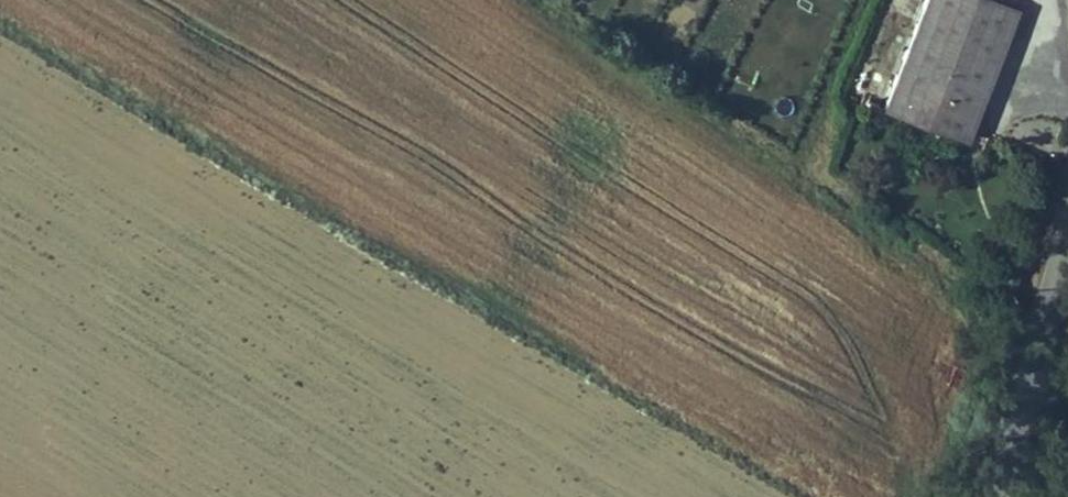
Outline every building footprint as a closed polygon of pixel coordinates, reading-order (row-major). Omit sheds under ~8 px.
[(1017,0),(926,0),(886,108),(975,142),(1025,3),(1017,0)]
